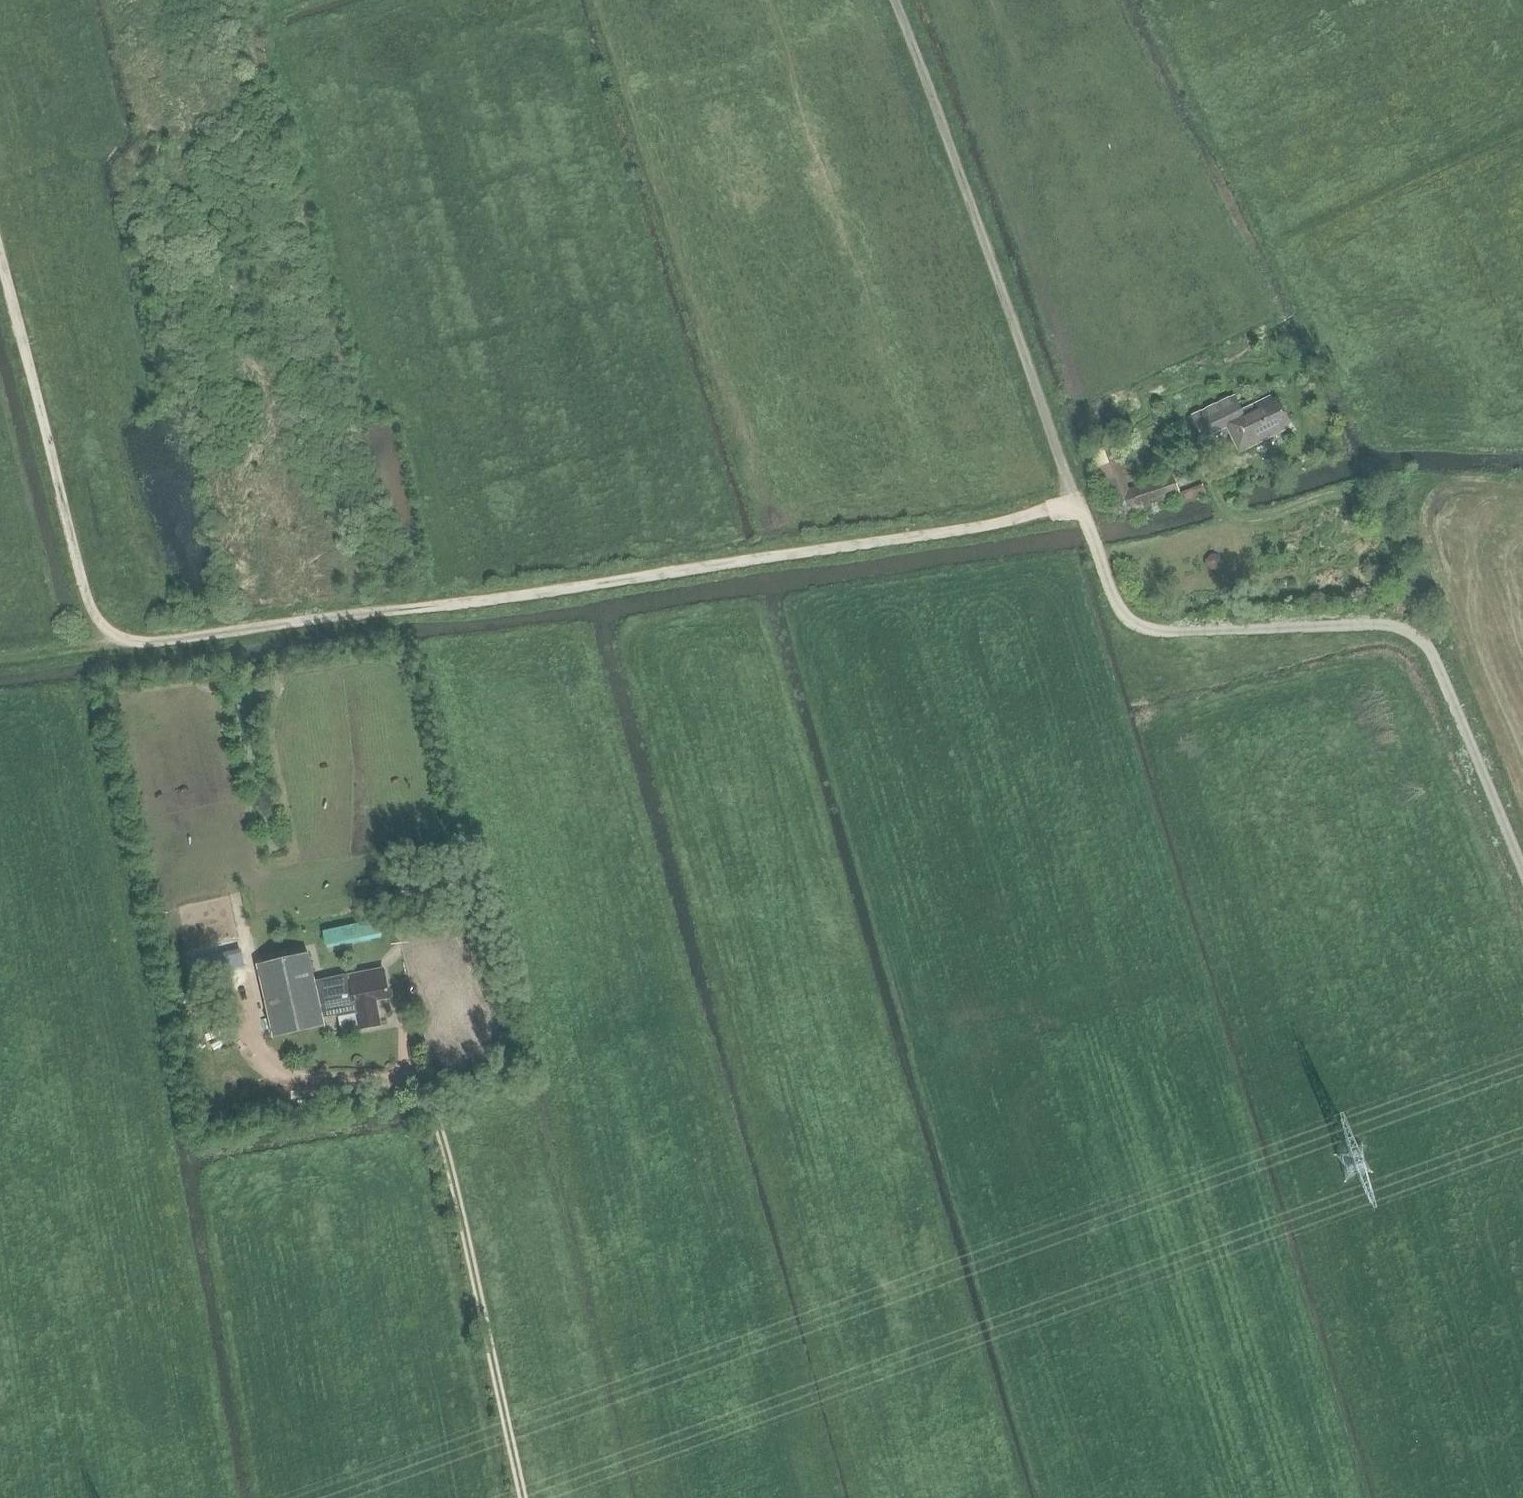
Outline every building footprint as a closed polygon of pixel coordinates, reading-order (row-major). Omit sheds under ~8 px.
[(1283,424),(1288,421),(1280,402),(1274,405),(1271,398),(1242,413),(1234,397),(1189,419),(1198,440),(1229,426),(1240,451),(1286,430),(1283,424)] [(1146,511),(1145,507),(1177,496),(1170,475),(1127,489),(1116,456),(1113,457),(1109,446),(1089,453),(1108,511),(1120,507),(1124,518),(1146,511)] [(327,927),(329,945),(384,938),(382,920),(327,927)] [(317,954),(264,962),(276,1037),(328,1028),(317,954)] [(379,1026),(375,1002),(389,999),(385,982),(382,970),(332,980),(340,1015),(355,1012),(359,1030),(379,1026)]
